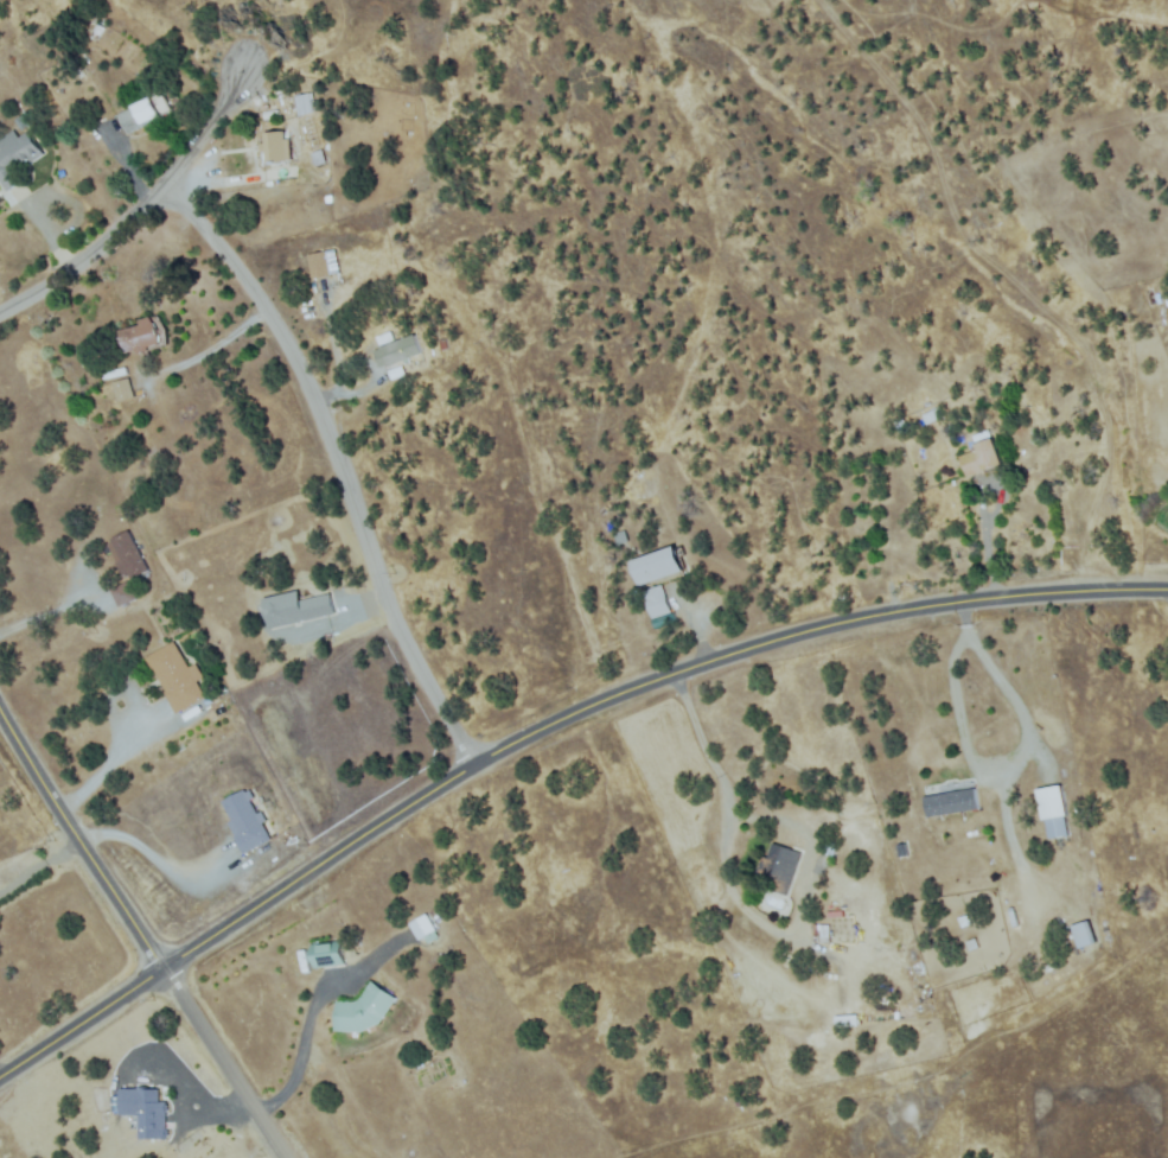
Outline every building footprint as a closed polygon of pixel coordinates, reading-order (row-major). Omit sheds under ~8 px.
[(120,115),(162,91),(172,110),(129,134),(120,115)] [(313,113),(300,116),(295,98),(312,94),(313,100),(311,101),(313,113)] [(5,191),(0,180),(0,152),(4,151),(0,142),(30,131),(42,157),(15,167),(23,184),(5,191)] [(285,133),(285,141),(288,141),(288,163),(268,164),(267,152),(262,152),(262,145),(267,145),(267,134),(285,133)] [(313,155),(321,152),(326,163),(317,165),(313,155)] [(308,255),(326,252),(331,275),(313,279),(308,255)] [(148,345),(149,349),(140,351),(140,348),(128,351),(122,331),(143,325),(142,320),(157,317),(162,342),(148,345)] [(379,345),(376,337),(392,331),(395,339),(379,345)] [(382,368),(375,351),(414,336),(420,354),(382,368)] [(391,380),(389,373),(402,368),(404,375),(391,380)] [(127,380),(134,396),(120,402),(113,384),(127,380)] [(928,424),(925,416),(939,408),(944,415),(928,424)] [(895,422),(904,420),(908,432),(900,435),(895,422)] [(975,437),(991,432),(1001,466),(965,475),(960,457),(979,452),(975,437)] [(615,535),(625,532),(627,541),(619,543),(615,535)] [(109,542),(129,533),(148,570),(128,580),(109,542)] [(642,585),(633,561),(676,548),(683,572),(642,585)] [(136,599),(120,606),(113,590),(128,583),(136,599)] [(670,612),(652,618),(643,593),(659,586),(670,612)] [(299,592),(300,602),(330,594),(334,613),(270,629),(264,599),(299,592)] [(653,629),(651,622),(670,616),(672,623),(653,629)] [(173,642),(189,669),(196,666),(203,679),(196,682),(204,698),(177,713),(146,657),(173,642)] [(186,717),(184,712),(199,704),(202,708),(186,717)] [(1059,787),(1068,834),(1049,838),(1040,790),(1059,787)] [(928,816),(926,798),(975,790),(978,808),(928,816)] [(247,791),(268,841),(244,851),(223,802),(247,791)] [(823,848),(831,840),(837,846),(830,854),(823,848)] [(898,846),(905,845),(906,855),(899,857),(898,846)] [(790,893),(766,889),(768,878),(758,876),(761,857),(770,858),(772,846),(798,851),(790,893)] [(407,927),(425,914),(438,931),(419,944),(407,927)] [(957,920),(965,918),(966,928),(957,929),(957,920)] [(1087,923),(1096,943),(1081,948),(1074,928),(1087,923)] [(830,927),(829,942),(822,942),(822,933),(815,933),(815,925),(830,927)] [(964,942),(975,941),(976,953),(965,954),(964,942)] [(315,967),(313,947),(340,942),(344,963),(315,967)] [(336,1029),(338,1003),(360,1004),(372,984),(395,997),(381,1022),(362,1030),(336,1029)] [(836,1017),(856,1016),(856,1025),(837,1026),(836,1017)] [(158,1090),(158,1103),(167,1103),(167,1114),(164,1114),(164,1128),(166,1128),(166,1139),(139,1139),(139,1114),(122,1114),(122,1103),(121,1103),(121,1090),(158,1090)]
